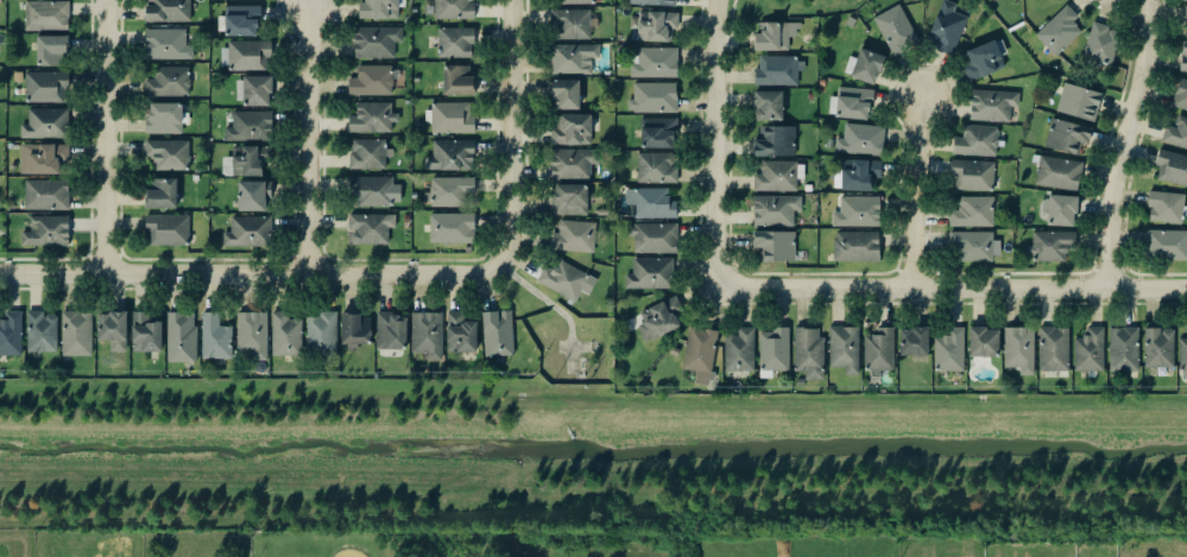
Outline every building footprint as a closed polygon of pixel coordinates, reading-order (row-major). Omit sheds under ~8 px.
[(146,23),(190,24),(191,0),(146,0),(146,23)] [(399,20),(399,0),(365,0),(365,3),(360,3),(360,19),(399,20)] [(475,0),(435,0),(435,20),(475,19),(475,0)] [(943,0),(928,47),(955,56),(967,17),(955,14),(958,5),(943,0)] [(26,3),(26,32),(69,31),(69,2),(26,3)] [(874,18),(893,57),(920,44),(901,5),(874,18)] [(1057,58),(1082,32),(1074,23),(1079,18),(1067,5),(1035,37),(1057,58)] [(260,37),(260,7),(226,7),(226,37),(260,37)] [(591,10),(554,10),(555,41),(591,40),(591,30),(598,30),(598,19),(591,19),(591,10)] [(678,13),(639,13),(638,43),(678,43),(678,13)] [(790,52),(790,39),(799,39),(800,24),(757,23),(757,52),(790,52)] [(1121,31),(1092,25),(1084,59),(1114,65),(1121,31)] [(403,28),(355,28),(355,59),(395,59),(395,43),(403,43),(403,28)] [(146,29),(145,60),(194,61),(194,46),(186,46),(187,30),(146,29)] [(474,29),(439,29),(439,59),(474,59),(474,29)] [(37,37),(38,66),(67,66),(66,37),(37,37)] [(972,81),(1007,68),(1002,56),(1008,54),(1002,39),(962,54),(972,81)] [(270,43),(222,43),(221,71),(270,71),(270,43)] [(600,46),(553,45),(553,75),(592,75),(592,60),(600,60),(600,46)] [(679,49),(639,48),(638,65),(631,65),(631,78),(678,79),(679,49)] [(844,75),(876,85),(885,57),(861,49),(857,60),(850,57),(844,75)] [(798,87),(799,73),(806,73),(806,59),(760,58),(760,70),(756,70),(756,86),(798,87)] [(444,95),(475,96),(476,76),(470,76),(470,66),(445,66),(444,95)] [(190,97),(190,67),(155,68),(155,80),(146,80),(146,98),(190,97)] [(349,79),(349,96),(394,97),(394,80),(400,80),(400,67),(358,67),(358,79),(349,79)] [(68,73),(26,73),(26,103),(67,104),(68,73)] [(271,76),(244,77),(245,107),(272,106),(271,76)] [(1180,79),(1172,108),(1186,112),(1186,81),(1180,79)] [(581,81),(554,81),(553,110),(580,110),(581,81)] [(677,114),(677,84),(634,85),(634,101),(629,101),(629,114),(677,114)] [(1057,112),(1095,123),(1104,95),(1065,84),(1057,112)] [(871,120),(872,90),(838,89),(837,119),(871,120)] [(1020,108),(1021,93),(973,91),(972,122),(1011,123),(1012,107),(1020,108)] [(784,92),(756,92),(756,121),(784,121),(784,92)] [(392,103),(357,103),(357,116),(349,116),(349,134),(392,134),(392,123),(399,124),(399,114),(392,114),(392,103)] [(432,134),(474,135),(475,104),(432,103),(432,134)] [(182,135),(182,104),(147,104),(146,135),(182,135)] [(21,140),(69,139),(69,110),(29,110),(29,125),(21,125),(21,140)] [(273,112),(233,112),(233,128),(226,128),(226,141),(272,142),(273,112)] [(592,116),(561,115),(561,125),(552,125),(552,146),(592,146),(592,116)] [(1166,126),(1162,144),(1186,150),(1186,119),(1178,117),(1175,128),(1166,126)] [(677,120),(642,119),(642,149),(677,149),(677,120)] [(1046,148),(1082,156),(1085,145),(1089,146),(1093,129),(1052,119),(1046,148)] [(885,126),(845,125),(844,140),(836,139),(836,154),(884,156),(885,126)] [(796,158),(797,127),(761,126),(761,140),(756,140),(755,156),(796,158)] [(954,138),(954,156),(998,157),(999,127),(965,126),(965,138),(954,138)] [(154,171),(189,172),(190,141),(146,141),(145,157),(155,157),(154,171)] [(386,171),(386,158),(394,158),(394,150),(386,150),(386,141),(351,141),(351,170),(386,171)] [(475,141),(433,142),(433,158),(426,158),(426,172),(475,171),(475,141)] [(21,175),(60,174),(60,163),(70,162),(70,145),(21,145),(21,175)] [(263,160),(272,160),(272,146),(233,147),(233,158),(225,158),(225,177),(263,176),(263,160)] [(592,180),(592,166),(600,166),(600,150),(552,151),(552,181),(592,180)] [(1160,151),(1156,167),(1160,167),(1157,181),(1186,187),(1186,157),(1160,151)] [(638,184),(678,184),(678,168),(675,168),(675,155),(638,154),(638,184)] [(1036,186),(1079,192),(1084,163),(1041,156),(1036,186)] [(843,191),(872,192),(872,186),(882,186),(882,161),(844,161),(843,191)] [(995,192),(996,163),(953,161),(952,191),(995,192)] [(798,192),(798,162),(762,163),(762,175),(755,175),(755,193),(798,192)] [(394,178),(353,178),(353,207),(394,208),(394,178)] [(475,179),(431,178),(431,208),(466,209),(466,196),(475,196),(475,179)] [(178,180),(154,179),(154,191),(147,190),(146,209),(177,209),(178,180)] [(26,211),(69,211),(69,181),(26,181),(26,211)] [(238,211),(266,212),(266,199),(271,199),(272,182),(238,182),(238,211)] [(589,217),(589,186),(554,185),(553,216),(589,217)] [(670,189),(626,190),(626,206),(635,206),(635,220),(677,219),(677,201),(670,201),(670,189)] [(1185,194),(1150,193),(1149,224),(1184,225),(1185,194)] [(1077,228),(1078,197),(1050,196),(1049,227),(1077,228)] [(803,197),(755,198),(755,227),(795,227),(795,212),(803,212),(803,197)] [(833,227),(881,228),(881,198),(841,197),(840,214),(833,214),(833,227)] [(994,198),(959,198),(959,211),(950,211),(950,228),(994,228),(994,198)] [(389,229),(396,229),(396,216),(350,215),(349,232),(353,233),(352,245),(389,246),(389,229)] [(475,215),(431,215),(430,244),(475,245),(475,215)] [(69,247),(69,217),(30,216),(29,233),(21,233),(21,247),(69,247)] [(190,216),(146,216),(146,235),(151,235),(151,246),(190,247),(190,216)] [(271,217),(231,218),(231,233),(224,233),(224,247),(271,247),(271,217)] [(551,252),(595,254),(597,223),(560,222),(559,234),(552,234),(551,252)] [(635,254),(678,255),(678,225),(629,224),(629,238),(635,238),(635,254)] [(1147,231),(1146,260),(1186,262),(1186,232),(1147,231)] [(797,233),(755,232),(754,249),(764,249),(764,261),(796,262),(797,233)] [(835,262),(880,262),(880,233),(834,233),(835,262)] [(993,234),(952,233),(952,263),(998,263),(998,243),(993,243),(993,234)] [(1077,233),(1033,234),(1033,263),(1068,262),(1068,247),(1077,247),(1077,233)] [(674,260),(634,259),(634,275),(626,275),(626,289),(674,290),(674,260)] [(590,296),(598,280),(562,263),(558,272),(545,266),(537,283),(577,302),(582,292),(590,296)] [(686,328),(676,299),(641,311),(646,325),(639,327),(645,343),(686,328)] [(23,356),(22,312),(5,313),(5,322),(0,322),(0,356),(23,356)] [(483,313),(485,358),(514,357),(512,312),(483,313)] [(58,352),(57,313),(27,314),(28,353),(58,352)] [(62,357),(92,358),(93,313),(63,313),(62,357)] [(98,314),(98,342),(110,342),(110,354),(128,353),(127,313),(98,314)] [(162,323),(150,323),(149,313),(132,314),(133,353),(163,353),(162,323)] [(169,363),(197,363),(196,313),(168,313),(169,363)] [(268,314),(238,313),(238,361),(268,361),(268,314)] [(272,357),(302,358),(303,313),(272,313),(272,357)] [(338,313),(320,313),(320,318),(308,318),(307,355),(337,355),(338,313)] [(442,313),(413,314),(413,354),(429,354),(429,362),(443,362),(442,313)] [(477,353),(477,323),(464,323),(464,313),(448,313),(448,353),(477,353)] [(232,361),(232,327),(220,327),(220,314),(203,314),(202,360),(232,361)] [(408,315),(378,315),(376,350),(407,351),(408,315)] [(342,348),(359,348),(359,345),(371,345),(372,316),(342,316),(342,348)] [(629,331),(644,326),(641,316),(626,322),(629,331)] [(725,372),(755,372),(755,329),(738,328),(738,336),(726,336),(725,372)] [(760,333),(760,379),(773,379),(772,372),(790,371),(790,328),(772,328),(772,333),(760,333)] [(895,328),(878,329),(878,336),(865,336),(865,372),(895,371),(895,328)] [(930,329),(901,328),(900,356),(929,357),(930,329)] [(965,328),(951,328),(951,337),(936,337),(936,373),(965,373),(965,328)] [(1111,328),(1110,372),(1139,373),(1140,329),(1111,328)] [(795,373),(805,373),(805,381),(825,381),(825,338),(820,338),(820,329),(795,329),(795,373)] [(970,358),(999,358),(999,329),(971,329),(970,358)] [(1070,329),(1040,329),(1040,372),(1070,372),(1070,329)] [(1076,338),(1075,372),(1105,373),(1105,329),(1088,329),(1088,338),(1076,338)] [(1175,330),(1145,329),(1145,369),(1175,369),(1175,330)] [(715,334),(687,330),(681,372),(695,374),(693,387),(708,388),(715,334)] [(827,371),(842,371),(842,376),(857,376),(857,330),(827,330),(827,371)] [(1031,376),(1031,330),(1003,330),(1003,371),(1018,371),(1018,376),(1031,376)] [(1179,340),(1179,381),(1186,381),(1186,340),(1179,340)]
